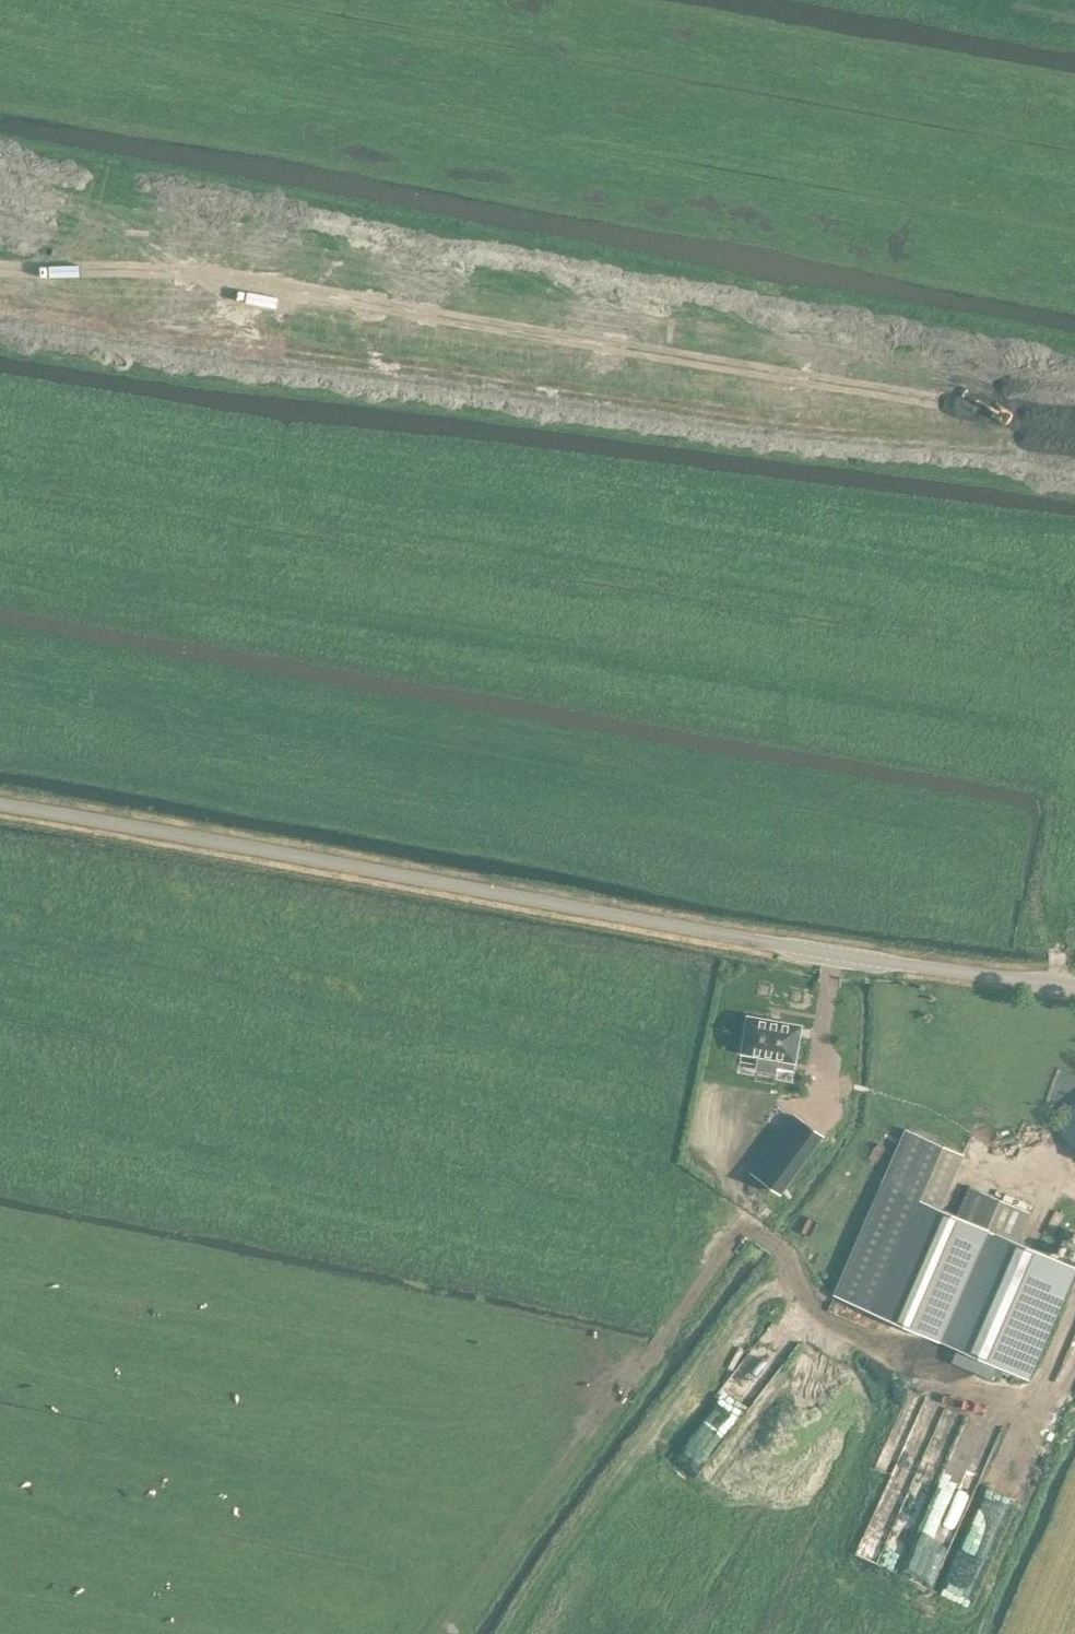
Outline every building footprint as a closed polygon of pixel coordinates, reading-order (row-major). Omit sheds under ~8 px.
[(761,1057),(759,1071),(778,1074),(781,1061),(798,1063),(804,1027),(750,1018),(744,1055),(761,1057)] [(794,1115),(752,1172),(781,1193),(823,1136),(794,1115)] [(926,1334),(974,1223),(956,1216),(957,1215),(882,1183),(834,1294),(926,1334)] [(958,1348),(952,1361),(992,1379),(998,1365),(1029,1379),(1074,1269),(1074,1267),(1037,1250),(1036,1250),(1016,1241),(1029,1211),(970,1186),(957,1215),(956,1216),(974,1223),(926,1334),(958,1348)] [(698,1472),(724,1435),(698,1417),(672,1455),(698,1472)] [(985,1469),(957,1456),(903,1572),(966,1601),(1031,1458),(997,1442),(985,1469)] [(880,1564),(899,1569),(905,1543),(887,1538),(880,1564)] [(864,1553),(878,1559),(884,1545),(870,1540),(864,1553)]
